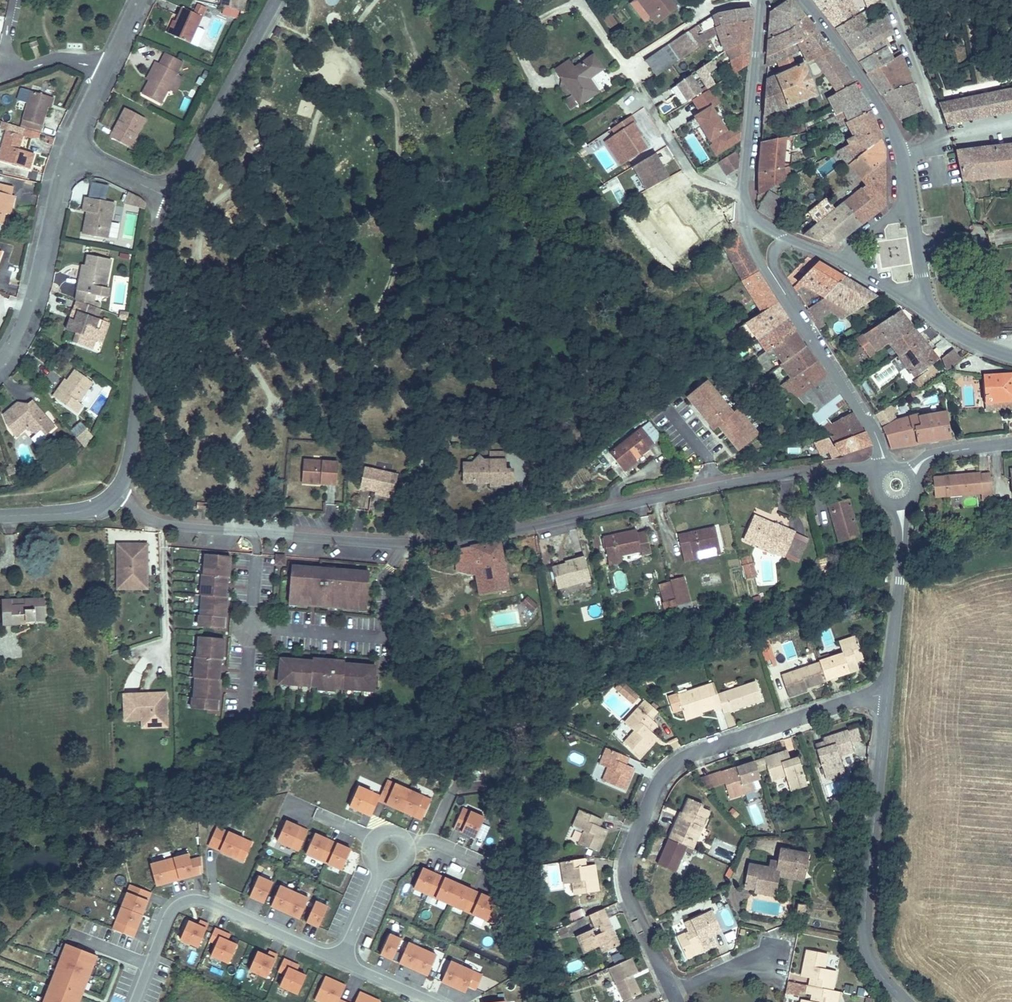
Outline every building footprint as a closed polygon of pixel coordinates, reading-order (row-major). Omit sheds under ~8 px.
[(223,7),(238,9),(239,0),(224,0),(223,7)] [(667,3),(665,5),(661,0),(633,0),(652,26),(672,11),(667,3)] [(830,28),(856,14),(847,0),(810,0),(830,28)] [(787,32),(805,18),(791,2),(770,13),(768,41),(787,32)] [(868,25),(882,18),(877,3),(856,14),(830,28),(839,40),(862,27),(859,22),(865,19),(868,25)] [(194,11),(202,15),(206,8),(198,4),(194,11)] [(188,44),(200,18),(180,9),(168,36),(188,44)] [(606,28),(615,25),(610,11),(602,14),(606,28)] [(716,42),(713,32),(747,24),(747,11),(718,16),(710,19),(680,39),(683,45),(690,55),(716,42)] [(796,42),(815,33),(805,18),(787,32),(768,41),(767,55),(793,44),(796,42)] [(839,40),(847,51),(887,30),(882,18),(868,25),(862,27),(839,40)] [(862,27),(868,25),(865,19),(859,22),(862,27)] [(722,58),(746,43),(747,24),(713,32),(716,42),(722,58)] [(198,46),(204,30),(197,27),(191,43),(198,46)] [(847,51),(855,63),(881,50),(883,49),(879,40),(889,35),(887,30),(847,51)] [(796,42),(808,63),(816,59),(830,53),(815,33),(796,42)] [(666,68),(690,55),(683,45),(680,39),(641,65),(649,79),(666,68)] [(744,68),(746,43),(722,58),(716,63),(726,79),(744,68)] [(767,55),(767,66),(776,62),(790,56),(797,53),(793,44),(767,55)] [(855,63),(862,72),(887,61),(885,57),(881,50),(855,63)] [(887,61),(897,56),(895,52),(885,57),(887,61)] [(830,84),(846,76),(830,53),(816,59),(830,84)] [(181,62),(162,55),(156,67),(152,65),(148,75),(151,77),(141,99),(159,107),(181,62)] [(781,76),(795,69),(790,56),(776,62),(781,76)] [(862,72),(879,96),(908,86),(897,56),(887,61),(862,72)] [(575,107),(594,94),(587,82),(601,73),(592,58),(558,80),(575,107)] [(765,83),(763,119),(815,98),(804,65),(795,69),(781,76),(765,83)] [(710,90),(703,80),(712,75),(707,68),(693,77),(704,94),(710,90)] [(34,71),(25,106),(28,107),(44,111),(54,76),(34,71)] [(836,93),(852,85),(846,76),(830,84),(836,93)] [(685,107),(698,98),(686,81),(673,90),(685,107)] [(849,101),(860,96),(852,85),(836,93),(827,97),(833,111),(817,118),(819,124),(852,110),(849,101)] [(908,86),(879,96),(895,117),(917,110),(908,86)] [(1011,111),(1011,90),(948,103),(940,104),(939,105),(945,123),(1011,111)] [(847,122),(870,113),(860,96),(849,101),(852,110),(819,124),(823,133),(847,122)] [(21,132),(28,107),(25,106),(12,102),(2,139),(32,148),(36,130),(30,128),(29,134),(21,132)] [(44,111),(28,107),(21,132),(29,134),(30,128),(34,117),(43,116),(44,111)] [(133,148),(136,141),(133,139),(144,118),(122,108),(117,119),(121,121),(116,131),(112,129),(108,137),(133,148)] [(855,162),(880,142),(877,131),(870,113),(847,122),(852,133),(832,144),(837,151),(843,147),(855,162)] [(631,128),(626,121),(607,133),(612,140),(608,142),(624,165),(642,153),(634,142),(636,140),(629,129),(631,128)] [(785,137),(761,142),(758,173),(781,169),(782,164),(785,141),(785,137)] [(618,169),(624,165),(608,142),(602,147),(618,169)] [(841,203),(859,227),(884,206),(883,165),(880,142),(855,162),(843,147),(837,151),(862,187),(841,203)] [(963,180),(1011,176),(1011,145),(957,152),(963,180)] [(726,178),(734,172),(735,162),(729,155),(716,163),(726,178)] [(634,175),(654,164),(657,170),(660,169),(653,157),(631,170),(634,175)] [(666,180),(660,169),(657,170),(654,164),(634,175),(644,192),(666,180)] [(781,169),(758,173),(757,194),(786,179),(784,169),(781,169)] [(12,182),(16,183),(18,175),(0,171),(0,202),(7,204),(12,182)] [(98,190),(95,212),(114,216),(120,180),(90,174),(87,188),(92,189),(98,190)] [(89,211),(95,212),(98,190),(92,189),(89,211)] [(768,191),(756,210),(778,223),(790,205),(768,191)] [(126,195),(123,210),(140,213),(143,197),(126,195)] [(822,199),(803,214),(813,225),(831,211),(822,199)] [(814,234),(809,240),(833,249),(859,227),(841,203),(831,211),(813,225),(809,228),(814,234)] [(723,219),(726,225),(731,222),(732,205),(718,211),(723,219)] [(718,222),(723,219),(718,211),(713,214),(718,222)] [(136,225),(137,215),(128,214),(127,224),(136,225)] [(809,228),(800,236),(809,240),(814,234),(809,228)] [(10,236),(0,232),(0,259),(3,251),(10,236)] [(89,281),(105,287),(107,273),(102,272),(103,264),(116,266),(121,236),(97,233),(93,259),(90,258),(87,280),(89,281)] [(730,336),(777,305),(761,283),(736,240),(720,251),(742,290),(751,304),(738,312),(730,318),(711,289),(716,285),(703,264),(692,272),(730,336)] [(102,272),(107,273),(115,274),(116,266),(103,264),(102,272)] [(822,299),(843,282),(830,274),(815,265),(797,283),(822,299)] [(112,298),(115,291),(105,287),(89,281),(85,290),(90,291),(86,303),(81,301),(78,309),(89,313),(85,322),(105,330),(109,319),(116,300),(112,298)] [(875,302),(843,282),(822,299),(851,317),(875,302)] [(806,312),(822,299),(797,283),(790,289),(806,312)] [(90,291),(85,290),(81,301),(86,303),(90,291)] [(751,304),(742,290),(729,298),(738,312),(751,304)] [(851,317),(822,299),(806,312),(819,332),(824,329),(820,322),(832,314),(839,325),(851,317)] [(124,303),(116,300),(109,319),(117,323),(124,303)] [(746,348),(786,319),(777,305),(730,336),(735,343),(741,340),(746,348)] [(891,347),(914,332),(899,314),(878,328),(891,347)] [(757,363),(795,332),(786,319),(746,348),(757,363)] [(878,328),(856,342),(868,361),(891,347),(878,328)] [(773,363),(777,369),(806,348),(795,332),(757,363),(761,370),(773,363)] [(913,380),(938,363),(914,332),(891,347),(913,380)] [(100,359),(101,358),(83,345),(69,364),(66,362),(60,370),(83,389),(91,379),(88,376),(100,359)] [(817,364),(806,348),(777,369),(786,383),(817,364)] [(938,363),(946,374),(962,364),(953,354),(938,363)] [(797,400),(827,379),(817,364),(786,383),(777,388),(778,389),(797,400)] [(26,414),(36,406),(48,406),(51,403),(56,409),(65,401),(41,374),(35,378),(40,384),(36,387),(29,380),(15,392),(15,402),(26,414)] [(984,408),(1011,406),(1011,375),(982,377),(984,408)] [(797,400),(816,411),(839,396),(835,391),(827,379),(797,400)] [(710,383),(688,401),(692,406),(694,405),(699,412),(697,413),(706,424),(708,423),(712,429),(710,430),(715,436),(720,432),(725,438),(727,436),(731,442),(729,444),(740,459),(765,438),(741,410),(736,414),(710,383)] [(803,420),(808,425),(814,429),(847,407),(839,396),(816,411),(809,416),(803,420)] [(92,398),(83,407),(93,418),(101,408),(92,398)] [(875,414),(883,426),(903,415),(895,402),(875,414)] [(48,406),(36,406),(46,417),(56,409),(51,403),(48,406)] [(830,441),(859,425),(854,413),(824,431),(830,441)] [(918,415),(883,426),(891,449),(949,441),(947,415),(920,419),(918,415)] [(81,443),(91,435),(80,421),(70,430),(81,443)] [(651,423),(643,429),(654,442),(661,437),(651,423)] [(835,448),(863,434),(859,425),(830,441),(835,448)] [(618,470),(630,461),(633,465),(649,452),(646,448),(654,442),(643,429),(607,456),(618,470)] [(841,458),(870,449),(863,434),(835,448),(833,449),(826,438),(813,446),(820,458),(828,453),(830,460),(841,458)] [(15,449),(22,446),(19,439),(12,441),(15,449)] [(470,476),(471,484),(479,489),(482,484),(488,484),(489,490),(497,489),(497,486),(509,485),(509,472),(502,472),(501,459),(488,459),(480,459),(474,457),(469,464),(459,465),(460,476),(470,476)] [(316,483),(316,488),(336,489),(337,463),(299,461),(298,482),(316,483)] [(390,501),(394,479),(361,473),(357,495),(390,501)] [(991,494),(989,473),(977,475),(977,473),(944,477),(944,478),(932,479),(934,500),(979,495),(991,494)] [(460,484),(471,484),(470,476),(460,476),(460,484)] [(991,494),(979,495),(980,502),(992,501),(991,494)] [(966,496),(965,506),(977,507),(978,497),(966,496)] [(845,513),(829,516),(836,549),(861,543),(855,517),(850,518),(849,513),(857,510),(854,501),(843,504),(845,513)] [(827,507),(829,516),(845,513),(843,504),(827,507)] [(784,558),(794,538),(774,529),(775,526),(754,517),(745,539),(784,558)] [(683,538),(692,536),(695,549),(721,543),(716,522),(681,530),(683,538)] [(608,555),(639,548),(639,551),(651,548),(646,530),(635,533),(634,530),(603,538),(608,555)] [(148,544),(118,543),(117,588),(148,589),(148,544)] [(487,547),(456,551),(459,578),(479,580),(481,597),(508,593),(502,544),(487,547)] [(284,567),(285,554),(274,553),(274,566),(284,567)] [(558,587),(592,578),(585,554),(569,558),(568,563),(561,564),(560,561),(552,564),(558,587)] [(228,557),(204,556),(203,576),(201,575),(200,597),(201,597),(200,617),(198,616),(198,628),(221,629),(222,618),(224,619),(225,598),(224,598),(225,578),(226,578),(228,557)] [(745,579),(753,577),(750,567),(743,568),(745,579)] [(297,575),(290,574),(287,600),(295,601),(294,606),(316,608),(316,607),(336,609),(336,610),(360,612),(361,606),(368,607),(370,582),(363,581),(363,575),(339,573),(340,575),(319,573),(319,572),(298,570),(297,575)] [(617,592),(628,590),(625,572),(614,574),(617,592)] [(670,577),(676,602),(688,599),(682,574),(670,577)] [(436,597),(438,585),(425,582),(423,595),(436,597)] [(39,608),(47,609),(46,595),(24,597),(25,605),(13,605),(13,598),(2,599),(4,625),(22,623),(22,619),(40,618),(39,608)] [(531,613),(537,607),(528,596),(521,602),(531,613)] [(48,617),(47,609),(39,608),(40,618),(48,617)] [(830,630),(821,632),(824,646),(834,643),(830,630)] [(852,660),(859,658),(864,657),(858,634),(841,639),(845,654),(832,658),(828,647),(819,650),(823,663),(827,677),(830,683),(839,680),(838,678),(855,673),(852,660)] [(222,640),(198,638),(197,658),(195,658),(194,679),(195,679),(194,699),(193,699),(192,710),(216,712),(217,701),(218,701),(220,680),(218,680),(219,660),(221,660),(222,640)] [(768,668),(776,665),(771,650),(763,653),(768,668)] [(862,672),(859,658),(852,660),(855,673),(862,672)] [(310,664),(279,661),(277,685),(371,694),(373,670),(342,667),(342,665),(311,662),(310,664)] [(827,677),(823,663),(784,675),(790,697),(809,691),(807,687),(806,683),(827,677)] [(653,676),(655,685),(663,683),(660,674),(653,676)] [(806,683),(807,687),(817,685),(818,688),(830,684),(830,683),(827,677),(806,683)] [(719,693),(724,707),(726,712),(763,699),(757,679),(719,693)] [(635,692),(622,680),(615,689),(628,700),(635,692)] [(719,693),(715,682),(680,694),(687,716),(715,707),(716,710),(724,707),(719,693)] [(167,692),(124,693),(124,721),(142,721),(142,728),(168,728),(167,692)] [(635,692),(628,700),(633,705),(640,697),(635,692)] [(648,721),(657,712),(644,700),(622,725),(631,733),(621,743),(637,758),(653,742),(646,736),(654,726),(648,721)] [(859,740),(855,728),(845,731),(849,743),(859,740)] [(849,743),(845,731),(812,742),(823,776),(844,769),(840,758),(852,754),(849,743)] [(630,758),(609,747),(601,765),(610,770),(605,781),(625,791),(634,771),(626,766),(630,758)] [(789,749),(783,751),(787,763),(794,762),(789,749)] [(787,763),(783,751),(762,757),(769,778),(785,773),(789,787),(808,781),(801,760),(794,762),(787,763)] [(760,779),(755,760),(719,771),(722,781),(726,796),(744,792),(742,784),(760,779)] [(846,777),(844,769),(823,776),(826,784),(846,777)] [(722,781),(719,771),(710,772),(698,776),(705,786),(722,781)] [(395,810),(404,790),(382,780),(375,796),(373,800),(395,810)] [(366,816),(373,800),(375,796),(353,786),(344,806),(366,816)] [(417,820),(426,800),(404,790),(395,810),(417,820)] [(681,817),(670,840),(690,848),(694,850),(712,812),(704,809),(705,806),(692,799),(683,817),(681,817)] [(755,826),(763,823),(758,806),(750,808),(755,826)] [(471,838),(480,817),(458,808),(449,828),(471,838)] [(583,832),(577,844),(597,853),(606,834),(599,831),(604,822),(581,811),(574,827),(583,832)] [(294,850),(302,830),(281,820),(272,840),(294,850)] [(207,848),(244,862),(252,841),(215,827),(207,848)] [(322,863),(331,843),(310,833),(301,853),(322,863)] [(690,848),(670,840),(659,865),(678,874),(690,848)] [(337,869),(346,849),(331,843),(322,863),(337,869)] [(796,871),(800,856),(777,849),(773,863),(771,871),(763,869),(755,867),(750,886),(771,891),(774,880),(776,873),(790,876),(792,870),(796,871)] [(196,874),(195,858),(184,861),(183,855),(168,859),(174,880),(196,874)] [(806,857),(800,856),(796,871),(802,873),(806,857)] [(584,858),(560,861),(563,881),(574,880),(576,894),(598,891),(595,870),(586,871),(584,858)] [(174,880),(168,859),(145,865),(150,887),(174,880)] [(771,871),(773,863),(765,861),(763,869),(771,871)] [(750,886),(755,867),(744,864),(739,884),(750,886)] [(423,894),(432,874),(418,868),(409,888),(423,894)] [(774,880),(793,885),(796,871),(792,870),(790,876),(776,873),(774,880)] [(796,871),(793,885),(798,887),(802,873),(796,871)] [(445,904),(454,884),(432,874),(423,894),(445,904)] [(267,882),(255,877),(246,897),(258,903),(267,882)] [(468,913),(476,893),(454,884),(445,904),(468,913)] [(136,916),(145,893),(125,885),(116,908),(136,916)] [(280,912),(289,892),(274,885),(265,906),(280,912)] [(769,899),(771,891),(750,886),(748,894),(769,899)] [(294,918),(303,898),(289,892),(280,912),(294,918)] [(500,903),(476,893),(468,913),(492,923),(500,903)] [(313,927),(322,906),(310,901),(301,922),(313,927)] [(798,917),(800,909),(792,907),(790,915),(798,917)] [(128,938),(136,916),(116,908),(107,930),(128,938)] [(600,910),(586,916),(589,923),(603,916),(600,910)] [(682,957),(712,944),(707,932),(717,928),(709,910),(679,923),(683,931),(673,936),(682,957)] [(568,914),(571,923),(581,920),(579,911),(568,914)] [(603,916),(589,923),(591,927),(594,926),(596,933),(589,936),(586,930),(573,935),(580,953),(596,946),(604,943),(607,950),(616,946),(603,916)] [(199,949),(206,927),(186,921),(179,943),(199,949)] [(559,939),(569,935),(565,926),(556,930),(559,939)] [(236,943),(228,941),(231,933),(213,928),(209,943),(213,944),(209,959),(230,964),(236,943)] [(387,960),(396,940),(384,935),(375,955),(387,960)] [(363,948),(367,940),(362,938),(358,946),(363,948)] [(408,970),(417,951),(417,950),(403,943),(394,963),(408,970)] [(604,943),(596,946),(599,953),(607,950),(604,943)] [(82,979),(83,975),(89,961),(91,957),(91,956),(61,944),(60,945),(59,949),(53,964),(52,967),(39,999),(38,1001),(73,1001),(82,979)] [(259,976),(267,979),(276,957),(256,949),(245,976),(257,981),(259,976)] [(423,976),(432,956),(417,950),(417,951),(408,970),(423,976)] [(811,988),(833,992),(837,974),(823,970),(826,955),(806,951),(802,971),(815,974),(813,980),(811,988)] [(619,952),(610,958),(614,965),(623,959),(619,952)] [(276,973),(282,976),(277,988),(297,996),(306,975),(296,971),(299,964),(283,958),(276,973)] [(629,959),(609,968),(624,1001),(639,995),(631,976),(636,974),(629,959)] [(448,988),(457,968),(445,962),(436,982),(448,988)] [(471,990),(477,977),(457,968),(448,988),(460,993),(463,986),(471,990)] [(800,976),(813,980),(815,974),(802,971),(800,976)] [(340,999),(346,983),(322,975),(313,1001),(315,1001),(349,1001),(340,999)] [(803,994),(804,986),(785,982),(783,995),(794,997),(795,992),(803,994)] [(836,993),(833,992),(811,988),(804,986),(803,994),(808,995),(807,1001),(834,1001),(836,993)] [(379,999),(358,991),(354,1001),(378,1001),(379,999)]
